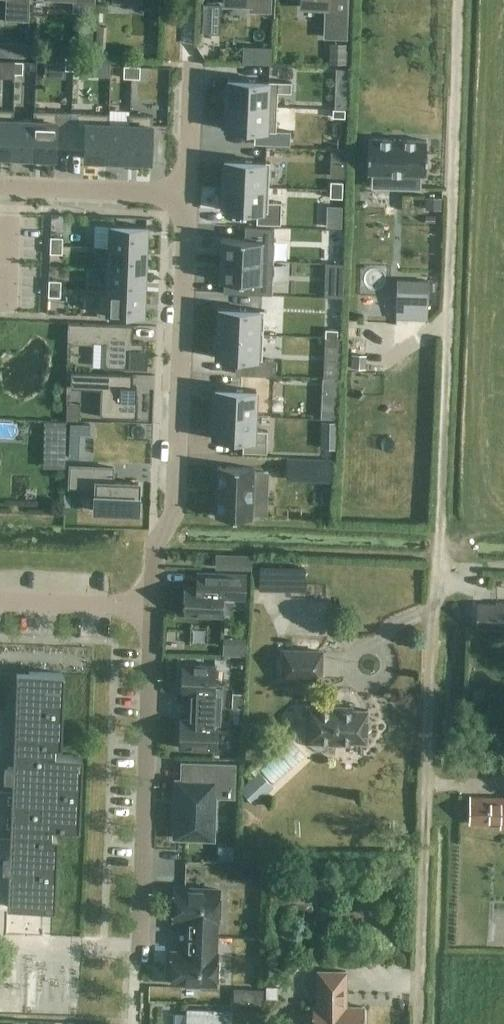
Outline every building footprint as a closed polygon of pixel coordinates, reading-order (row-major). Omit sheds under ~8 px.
[(6,18),(27,19),(28,0),(7,0),(6,18)] [(225,4),(256,5),(255,11),(270,11),(270,0),(225,0),(225,4)] [(302,7),(333,8),(332,21),(346,22),(347,0),(302,0),(302,7)] [(65,69),(73,70),(74,58),(65,57),(65,69)] [(6,73),(14,73),(15,61),(7,61),(6,73)] [(23,61),(15,61),(14,73),(22,74),(23,61)] [(123,78),(131,78),(132,66),(124,65),(123,78)] [(140,66),(132,66),(131,78),(140,78),(140,66)] [(336,81),(347,81),(348,70),(336,69),(336,81)] [(226,104),(277,106),(277,92),(291,92),(291,82),(227,79),(226,104)] [(347,108),(347,97),(336,96),(335,108),(347,108)] [(276,131),(277,106),(226,104),(225,129),(276,131)] [(13,119),(14,109),(0,109),(0,155),(11,156),(12,119),(13,119)] [(333,109),(332,117),(344,117),(345,109),(333,109)] [(34,120),(33,156),(55,157),(57,111),(33,110),(33,120),(34,120)] [(108,123),(109,123),(109,113),(75,112),(74,127),(85,127),(84,158),(107,159),(108,123)] [(130,124),(128,160),(151,161),(153,115),(129,114),(129,124),(130,124)] [(13,119),(12,119),(11,156),(33,156),(34,120),(33,120),(13,119)] [(109,123),(108,123),(107,159),(128,160),(130,124),(129,124),(109,123)] [(367,173),(372,173),(403,174),(402,188),(420,189),(420,175),(425,175),(426,140),(368,138),(367,173)] [(223,185),(269,187),(270,162),(224,160),(223,185)] [(342,182),(330,181),(330,189),(342,190),(342,182)] [(269,187),(223,185),(222,210),(268,212),(269,187)] [(342,190),(330,189),(330,197),(342,198),(342,190)] [(403,191),(381,192),(381,207),(404,206),(403,191)] [(271,223),(295,215),(293,208),(269,216),(271,223)] [(110,225),(109,247),(146,249),(147,226),(110,225)] [(221,237),(220,258),(272,261),(273,227),(257,226),(257,239),(221,237)] [(50,237),(50,245),(62,245),(62,237),(50,237)] [(62,253),(62,245),(50,245),(50,253),(62,253)] [(108,268),(108,269),(145,270),(146,249),(109,247),(108,268)] [(220,258),(219,280),(231,280),(230,292),(270,294),(272,261),(220,258)] [(104,267),(103,289),(103,290),(144,292),(145,270),(108,269),(108,268),(104,267)] [(49,280),(48,288),(60,288),(61,280),(49,280)] [(398,280),(396,318),(426,319),(428,281),(398,280)] [(326,287),(326,296),(342,296),(342,288),(326,287)] [(60,288),(48,288),(48,296),(60,297),(60,288)] [(103,290),(103,289),(98,289),(97,312),(143,314),(144,292),(103,290)] [(217,333),(263,335),(264,310),(218,308),(217,333)] [(412,320),(378,322),(379,342),(413,340),(412,320)] [(93,342),(105,342),(104,367),(144,368),(144,365),(145,365),(145,350),(144,350),(145,341),(133,341),(133,325),(68,322),(67,343),(93,344),(93,342)] [(337,338),(337,330),(325,329),(325,337),(337,338)] [(216,358),(244,359),(243,374),(275,375),(276,360),(262,359),(263,335),(217,333),(216,358)] [(325,337),(325,345),(337,346),(337,338),(325,337)] [(70,388),(101,389),(100,416),(137,418),(137,394),(136,394),(136,386),(132,386),(133,374),(71,371),(70,388)] [(256,390),(215,388),(214,413),(255,415),(256,390)] [(323,410),(322,418),(334,418),(335,410),(323,410)] [(254,430),(255,415),(214,413),(212,438),(243,440),(243,451),(267,452),(267,430),(254,430)] [(46,421),(46,436),(65,437),(66,421),(46,421)] [(304,474),(305,459),(287,458),(287,473),(304,474)] [(255,471),(255,467),(219,466),(217,516),(253,517),(254,494),(268,495),(269,472),(255,471)] [(95,492),(94,514),(137,516),(138,500),(137,500),(138,486),(112,485),(113,471),(69,469),(69,491),(95,492)] [(319,483),(318,500),(329,500),(329,484),(319,483)] [(251,565),(252,555),(227,554),(227,564),(251,565)] [(303,589),(303,567),(260,566),(260,588),(303,589)] [(197,571),(197,586),(185,586),(184,614),(222,615),(223,597),(245,598),(246,573),(197,571)] [(495,601),(495,604),(477,603),(476,629),(503,630),(503,602),(495,601)] [(235,643),(234,655),(247,655),(247,643),(235,643)] [(282,677),(317,678),(318,650),(283,649),(282,677)] [(200,706),(225,707),(226,683),(215,683),(216,665),(182,664),(180,692),(200,692),(200,706)] [(62,673),(17,671),(13,766),(4,766),(4,779),(12,780),(12,790),(0,790),(0,835),(10,835),(9,858),(3,857),(3,871),(9,871),(7,906),(20,907),(52,908),(55,836),(51,835),(51,827),(70,828),(70,827),(76,828),(79,755),(73,755),(54,754),(55,745),(59,745),(62,673)] [(350,742),(367,742),(368,709),(343,709),(343,706),(307,705),(306,743),(350,744),(350,742)] [(225,707),(200,706),(199,720),(179,719),(178,747),(217,748),(218,730),(228,731),(228,720),(224,720),(225,707)] [(278,777),(301,754),(292,744),(268,767),(278,777)] [(236,783),(237,764),(191,762),(190,780),(178,780),(176,838),(195,838),(196,832),(214,833),(216,783),(236,783)] [(259,770),(241,787),(254,801),(272,784),(259,770)] [(469,797),(469,822),(500,822),(500,829),(503,829),(503,797),(469,797)] [(187,936),(215,937),(216,920),(218,920),(219,889),(174,888),(173,918),(188,919),(187,936)] [(215,937),(187,936),(187,952),(172,952),(171,982),(216,984),(217,953),(215,953),(215,937)] [(363,1006),(343,1005),(343,995),(345,995),(346,970),(317,970),(317,1005),(313,1005),(313,1023),(363,1023),(363,1006)]
